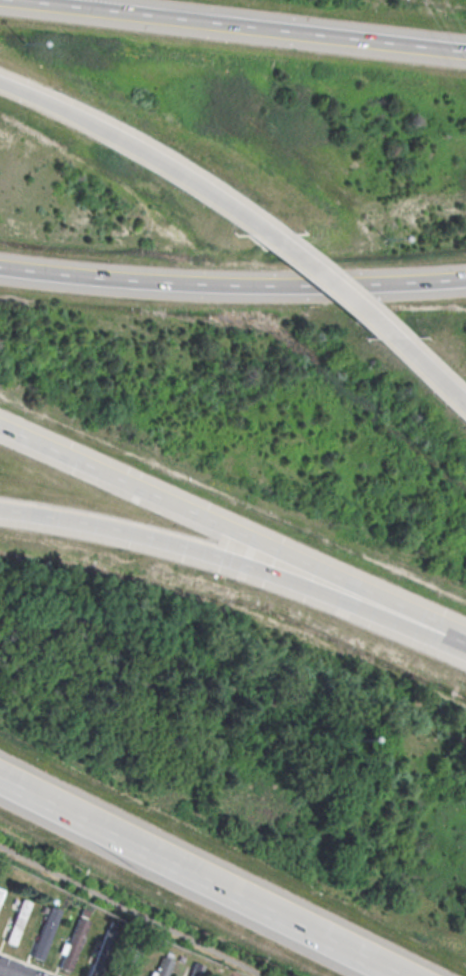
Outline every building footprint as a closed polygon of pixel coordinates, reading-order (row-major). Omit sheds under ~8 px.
[(4,941),(14,945),(30,902),(21,898),(4,941)] [(59,910),(49,906),(31,957),(41,960),(59,910)] [(170,959),(160,956),(155,972),(149,970),(147,975),(165,975),(170,959)] [(204,966),(192,962),(186,975),(200,975),(204,966)]
